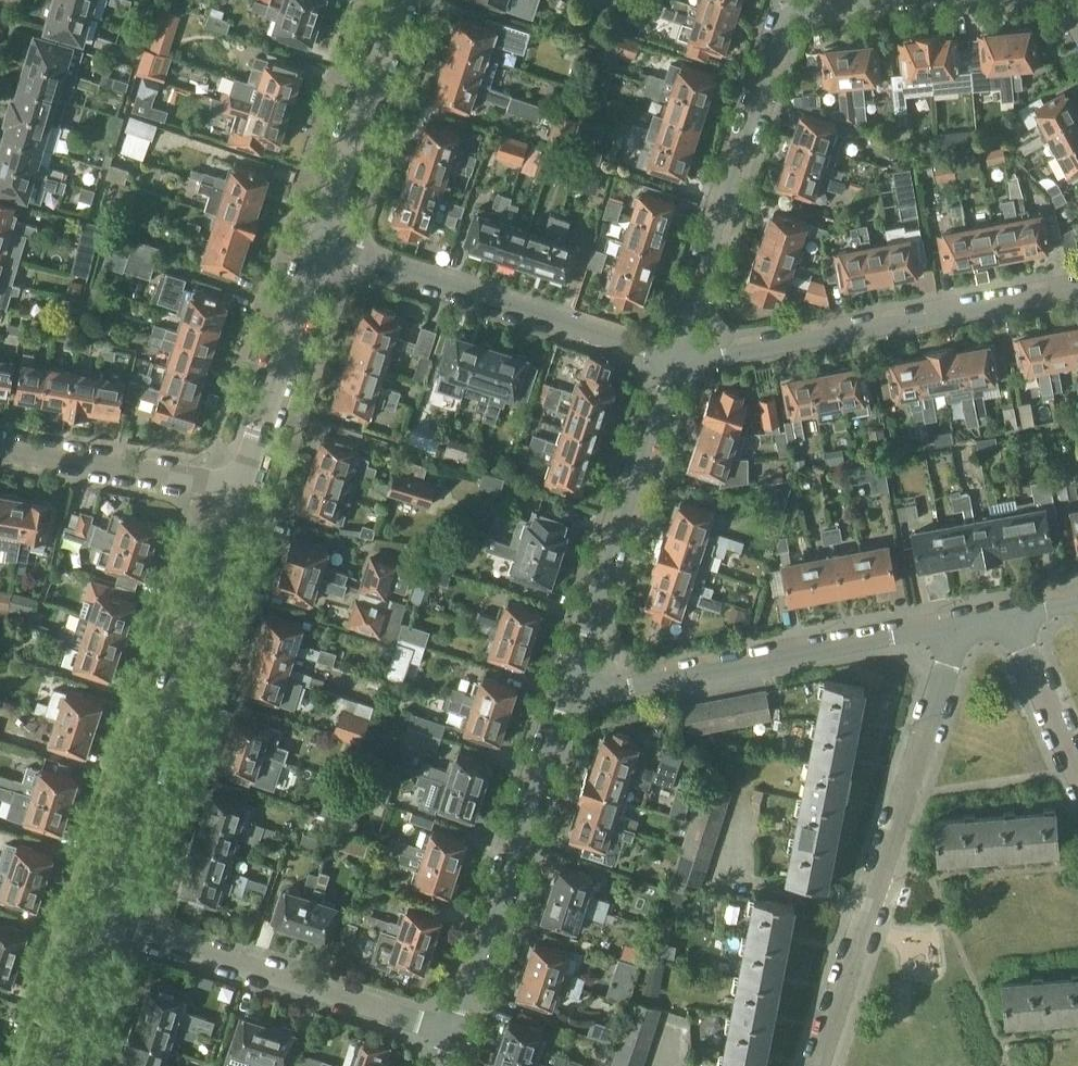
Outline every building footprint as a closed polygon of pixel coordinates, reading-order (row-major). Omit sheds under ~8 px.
[(54,4),(90,14),(102,18),(107,2),(129,9),(132,0),(56,0),(54,4)] [(269,3),(259,0),(255,0),(252,8),(266,13),(265,15),(278,19),(273,38),(309,49),(310,45),(311,46),(320,20),(269,3)] [(269,3),(320,20),(326,0),(270,0),(269,3)] [(488,0),(488,2),(501,7),(533,17),(539,0),(487,0),(488,0)] [(612,14),(616,0),(588,0),(612,14)] [(741,3),(733,0),(705,0),(703,7),(682,0),(674,0),(671,7),(671,8),(688,14),(700,17),(733,28),(736,17),(739,18),(743,5),(740,5),(741,3)] [(54,4),(47,30),(82,41),(90,14),(54,4)] [(730,38),(733,28),(700,17),(688,14),(671,8),(671,7),(664,5),(661,16),(681,23),(676,39),(692,44),(689,53),(708,59),(711,49),(725,53),(726,50),(728,51),(732,39),(730,38)] [(181,14),(160,8),(147,47),(168,54),(181,14)] [(209,13),(206,25),(228,31),(231,20),(209,13)] [(617,15),(613,28),(626,32),(627,26),(625,18),(617,15)] [(454,30),(449,45),(492,59),(497,44),(524,53),(531,31),(487,17),(484,27),(481,27),(482,24),(472,21),(472,24),(461,20),(461,19),(460,19),(456,31),(454,30)] [(1019,32),(1008,33),(1011,68),(1021,67),(1038,65),(1038,61),(1041,61),(1039,49),(1037,49),(1035,30),(1032,31),(1031,28),(1019,29),(1019,32)] [(982,40),(969,41),(970,51),(969,51),(971,71),(972,71),(974,89),(1001,86),(1002,101),(1014,100),(1012,75),(1011,68),(1008,33),(997,34),(997,31),(984,32),(985,35),(981,35),(982,40)] [(640,42),(612,32),(607,48),(635,58),(640,42)] [(944,34),(928,36),(932,75),(934,93),(974,89),(972,71),(971,71),(959,72),(955,38),(945,39),(944,34)] [(110,49),(110,48),(113,40),(97,35),(94,44),(110,49)] [(28,62),(76,76),(84,50),(71,46),(36,36),(28,62)] [(905,77),(892,78),(897,130),(908,128),(907,111),(904,111),(903,101),(917,99),(917,94),(934,93),(932,75),(928,36),(912,37),(913,42),(902,43),(905,77)] [(860,47),(849,48),(855,105),(866,104),(863,82),(879,80),(878,74),(882,74),(880,59),(877,60),(876,45),(874,46),(873,42),(859,43),(860,47)] [(447,61),(443,72),(489,86),(497,62),(491,60),(492,59),(449,45),(444,60),(447,61)] [(824,65),(821,65),(822,79),(826,79),(826,85),(842,84),(842,86),(839,87),(840,101),(844,101),(846,121),(857,124),(855,105),(849,48),(839,49),(839,46),(825,47),(825,50),(823,50),(824,65)] [(145,48),(138,74),(142,75),(150,77),(160,80),(168,54),(158,52),(158,51),(147,48),(145,48)] [(248,81),(261,86),(262,84),(295,95),(303,71),(285,65),(287,58),(268,52),(267,58),(257,55),(248,81)] [(76,76),(28,62),(21,86),(56,96),(67,100),(70,100),(74,85),(90,89),(92,81),(76,76)] [(647,82),(647,83),(707,102),(710,92),(713,93),(717,80),(714,79),(715,75),(714,75),(714,76),(670,62),(665,78),(650,73),(650,74),(647,82)] [(642,71),(640,80),(646,82),(647,82),(650,74),(649,74),(642,71)] [(437,81),(433,95),(435,96),(435,98),(451,103),(451,106),(464,110),(465,108),(468,109),(473,93),(508,105),(508,104),(510,99),(511,94),(489,86),(443,72),(440,82),(437,81)] [(1022,74),(1012,75),(1014,100),(1015,110),(1019,108),(1021,107),(1018,89),(1023,89),(1022,74)] [(132,110),(132,111),(147,115),(151,105),(147,96),(156,92),(160,80),(142,75),(132,110)] [(112,87),(126,91),(129,81),(115,77),(112,87)] [(230,90),(226,100),(287,120),(295,95),(262,84),(261,86),(248,81),(235,77),(230,90)] [(647,83),(644,93),(672,102),(667,117),(699,127),(699,125),(702,126),(706,114),(703,113),(707,102),(647,83)] [(67,100),(56,96),(21,86),(17,101),(13,100),(10,110),(49,122),(59,125),(67,100)] [(820,94),(809,95),(810,108),(821,112),(820,94)] [(1019,108),(1029,127),(1041,120),(1047,131),(1077,115),(1077,112),(1077,109),(1072,98),(1069,99),(1067,95),(1059,99),(1058,97),(1045,104),(1041,96),(1021,107),(1019,108)] [(509,104),(507,110),(538,120),(543,106),(512,96),(511,99),(510,99),(508,104),(509,104)] [(223,111),(237,115),(230,136),(230,137),(230,139),(230,141),(231,142),(232,144),(233,145),(234,146),(236,147),(254,152),(256,153),(258,153),(260,152),(262,151),(263,150),(264,148),(265,147),(266,143),(278,147),(287,120),(226,100),(214,97),(210,106),(223,110),(223,111)] [(866,104),(855,105),(857,124),(868,123),(866,104)] [(591,120),(594,109),(583,106),(580,117),(591,120)] [(841,109),(833,110),(833,117),(842,120),(841,109)] [(6,135),(42,145),(41,147),(56,151),(61,135),(74,139),(77,130),(59,125),(49,122),(10,110),(7,121),(10,122),(6,135)] [(546,146),(567,152),(578,119),(557,112),(546,146)] [(798,123),(794,135),(796,136),(796,138),(839,152),(847,127),(804,113),(801,123),(798,123)] [(633,123),(630,132),(647,138),(691,152),(694,142),(697,143),(701,130),(698,129),(699,127),(667,117),(655,114),(650,128),(633,123)] [(1047,131),(1021,145),(1025,153),(1052,138),(1060,153),(1060,154),(1077,144),(1077,115),(1047,131)] [(132,117),(127,129),(152,138),(156,125),(150,123),(132,117)] [(580,118),(573,143),(578,145),(575,157),(600,164),(603,152),(586,147),(593,122),(580,118)] [(422,138),(419,148),(452,159),(461,162),(461,161),(464,152),(455,149),(460,133),(428,123),(428,122),(427,122),(426,124),(424,123),(419,137),(422,138)] [(106,127),(103,138),(117,142),(120,131),(106,127)] [(630,132),(627,143),(644,149),(647,138),(630,132)] [(521,164),(522,164),(528,142),(529,141),(503,133),(503,135),(496,156),(521,164)] [(974,133),(953,135),(954,148),(976,146),(974,133)] [(66,181),(68,174),(65,172),(37,162),(41,147),(42,145),(6,135),(0,157),(0,162),(66,181)] [(994,136),(979,138),(981,150),(996,148),(994,136)] [(644,149),(639,163),(682,178),(683,175),(686,176),(690,163),(687,162),(691,152),(647,138),(644,149)] [(791,152),(788,163),(841,180),(841,179),(844,170),(834,167),(839,152),(796,138),(795,140),(792,139),(788,151),(791,152)] [(1060,154),(1060,153),(1057,154),(1071,180),(1077,176),(1077,144),(1060,154)] [(413,156),(409,170),(411,171),(411,172),(444,183),(452,159),(419,148),(416,157),(413,156)] [(986,151),(988,164),(1005,161),(1002,148),(986,151)] [(464,152),(461,161),(474,165),(477,156),(464,152)] [(107,153),(103,166),(109,168),(113,155),(107,153)] [(563,171),(567,161),(554,157),(551,167),(563,171)] [(957,161),(960,176),(981,172),(979,157),(957,161)] [(955,173),(953,158),(933,161),(935,176),(955,173)] [(461,162),(458,170),(471,174),(474,165),(461,161),(461,162)] [(66,181),(0,162),(0,190),(26,198),(31,181),(59,190),(60,189),(68,191),(71,183),(66,181)] [(111,163),(106,177),(126,184),(130,170),(111,163)] [(782,171),(778,184),(781,185),(780,188),(812,198),(817,184),(843,193),(847,181),(841,179),(841,180),(788,163),(785,172),(782,171)] [(579,164),(573,185),(596,193),(603,172),(579,164)] [(193,168),(190,176),(261,199),(269,176),(236,165),(232,179),(217,174),(216,175),(204,171),(204,172),(193,168)] [(899,207),(916,204),(910,168),(893,171),(899,207)] [(1024,254),(1054,248),(1048,216),(1030,219),(1028,209),(1026,209),(1024,196),(1023,196),(1018,175),(1017,176),(1015,171),(1008,173),(1011,199),(1013,198),(1014,200),(1018,222),(1024,254)] [(406,187),(402,198),(458,216),(461,217),(465,206),(439,198),(444,183),(411,172),(410,173),(408,173),(403,187),(406,187)] [(205,209),(220,214),(258,227),(263,214),(257,212),(261,199),(190,176),(190,177),(202,181),(199,190),(210,194),(205,209)] [(1046,188),(1053,195),(1062,190),(1057,181),(1046,188)] [(644,193),(642,192),(634,216),(668,227),(675,203),(674,203),(676,195),(647,186),(644,193)] [(1062,190),(1053,195),(1055,207),(1068,200),(1062,190)] [(484,253),(494,256),(510,203),(512,199),(497,194),(494,205),(497,206),(496,211),(480,206),(467,247),(470,248),(469,253),(482,257),(484,253)] [(28,234),(36,236),(39,226),(16,219),(20,204),(0,198),(0,225),(28,234)] [(397,206),(393,220),(395,220),(394,224),(395,225),(395,224),(402,226),(401,232),(422,239),(424,233),(428,234),(433,218),(455,225),(458,216),(402,198),(400,207),(397,206)] [(606,207),(620,212),(623,203),(608,198),(606,207)] [(1024,254),(1018,222),(1014,200),(1013,198),(1011,199),(1002,200),(1007,224),(992,227),(998,259),(1000,258),(1024,254)] [(544,235),(528,230),(516,267),(533,273),(534,268),(544,271),(560,219),(561,218),(566,203),(555,201),(544,235)] [(519,206),(510,203),(494,256),(501,258),(499,262),(516,267),(528,230),(513,225),(519,206)] [(952,206),(957,233),(940,236),(946,268),(973,263),(967,231),(963,204),(952,206)] [(617,221),(620,212),(606,207),(602,217),(617,221)] [(776,212),(767,237),(800,248),(805,233),(809,223),(776,212)] [(212,239),(245,250),(249,238),(254,239),(258,227),(220,214),(212,239)] [(634,216),(626,241),(660,252),(668,227),(634,216)] [(561,218),(560,219),(544,271),(552,274),(550,278),(564,283),(565,278),(570,280),(581,247),(563,241),(570,220),(561,218)] [(185,230),(198,234),(202,224),(189,220),(185,230)] [(85,230),(81,247),(96,250),(99,233),(98,233),(100,223),(89,221),(87,230),(85,230)] [(814,224),(810,235),(821,238),(829,229),(814,224)] [(1063,232),(1065,251),(1077,244),(1077,224),(1074,227),(1063,232)] [(5,254),(20,259),(28,234),(0,225),(0,252),(5,254)] [(867,225),(858,227),(869,282),(880,280),(882,282),(890,281),(891,278),(894,277),(888,245),(872,249),(867,225)] [(852,252),(825,257),(829,280),(841,278),(842,287),(846,286),(849,288),(856,287),(858,284),(869,282),(858,227),(850,228),(852,237),(850,240),(852,252)] [(904,227),(886,230),(889,245),(888,245),(894,277),(897,277),(900,279),(907,277),(909,274),(921,272),(919,263),(927,261),(921,227),(905,230),(904,227)] [(973,263),(998,259),(992,227),(967,231),(973,263)] [(800,248),(767,237),(759,262),(811,278),(814,270),(795,264),(800,248)] [(135,239),(129,254),(155,263),(160,247),(135,239)] [(237,275),(245,250),(212,239),(204,264),(237,275)] [(625,245),(618,266),(652,277),(660,252),(626,241),(625,245)] [(590,257),(604,262),(607,252),(593,247),(590,257)] [(5,254),(0,252),(0,279),(13,283),(20,259),(5,254)] [(150,279),(155,263),(129,254),(124,270),(150,279)] [(587,266),(601,271),(604,262),(590,257),(587,266)] [(75,259),(72,272),(89,276),(92,263),(75,259)] [(811,278),(759,262),(755,261),(747,287),(758,290),(755,299),(773,305),(776,296),(784,299),(789,282),(808,288),(804,299),(831,307),(825,282),(811,278)] [(652,277),(618,266),(610,293),(613,294),(611,300),(633,307),(634,302),(643,304),(652,277)] [(177,313),(186,316),(220,327),(228,301),(185,288),(185,289),(183,289),(186,280),(168,274),(159,302),(179,308),(177,313)] [(22,286),(13,283),(0,279),(0,307),(7,309),(12,294),(19,294),(22,286)] [(71,281),(69,290),(79,293),(82,283),(71,281)] [(84,317),(84,314),(88,300),(70,295),(64,320),(75,322),(77,316),(84,317)] [(395,308),(401,310),(406,297),(399,295),(395,308)] [(88,306),(86,313),(97,317),(99,309),(101,299),(91,296),(88,306)] [(361,324),(358,334),(403,348),(406,339),(394,335),(399,319),(395,318),(397,312),(376,305),(374,311),(366,309),(366,311),(363,310),(359,323),(361,324)] [(155,324),(152,334),(212,352),(220,327),(186,316),(181,332),(155,324)] [(63,336),(77,338),(79,324),(65,322),(63,336)] [(8,323),(7,332),(20,334),(21,326),(8,323)] [(413,352),(421,354),(429,357),(437,331),(422,326),(413,352)] [(1068,328),(1075,361),(1077,360),(1077,326),(1068,328)] [(1053,391),(1054,391),(1063,390),(1058,364),(1075,361),(1068,328),(1042,333),(1052,388),(1053,391)] [(83,329),(81,340),(92,342),(94,331),(83,329)] [(19,343),(20,334),(7,332),(5,341),(19,343)] [(442,352),(447,335),(441,333),(435,350),(442,352)] [(1042,333),(1016,338),(1022,370),(1038,367),(1044,399),(1055,397),(1054,391),(1053,391),(1052,388),(1042,333)] [(175,350),(171,366),(204,376),(212,352),(152,334),(149,343),(175,350)] [(352,346),(349,353),(351,356),(350,358),(383,369),(388,354),(400,358),(403,348),(358,334),(355,344),(352,346)] [(26,335),(25,344),(38,346),(40,337),(26,335)] [(460,337),(456,339),(452,338),(442,370),(439,381),(452,385),(454,390),(452,398),(461,401),(463,394),(478,343),(460,337)] [(78,349),(79,340),(66,338),(64,347),(78,349)] [(79,340),(78,349),(91,351),(92,342),(81,340),(79,340)] [(504,351),(478,343),(463,394),(479,398),(476,407),(485,410),(490,396),(504,351)] [(977,348),(966,350),(977,408),(978,417),(988,415),(983,394),(1000,391),(992,345),(989,346),(986,344),(978,345),(977,348)] [(955,347),(939,350),(946,388),(949,401),(963,398),(968,425),(979,424),(978,417),(977,408),(966,350),(954,352),(953,348),(956,348),(955,347)] [(103,348),(102,357),(115,359),(117,350),(103,348)] [(926,357),(914,360),(925,418),(926,421),(937,419),(938,419),(933,390),(946,388),(939,350),(923,353),(923,354),(926,354),(926,357)] [(504,351),(490,396),(510,403),(508,409),(510,409),(504,428),(516,432),(536,370),(528,367),(529,363),(526,362),(524,358),(504,351)] [(43,402),(48,368),(33,365),(35,353),(24,352),(15,397),(43,402)] [(430,358),(429,357),(421,354),(413,379),(422,382),(430,358)] [(346,372),(342,383),(375,394),(379,384),(383,369),(350,358),(349,361),(346,362),(344,369),(346,372)] [(11,396),(16,362),(0,360),(0,394),(11,396)] [(892,364),(889,364),(894,396),(909,393),(912,410),(913,410),(915,420),(925,418),(914,360),(904,362),(901,360),(894,361),(892,364)] [(163,390),(196,400),(204,376),(171,366),(166,380),(163,390)] [(839,371),(837,372),(843,403),(845,416),(870,411),(868,400),(872,400),(869,381),(865,382),(863,367),(851,369),(848,367),(841,369),(839,371)] [(73,372),(48,368),(43,402),(64,405),(68,406),(73,372)] [(95,419),(97,411),(94,410),(99,377),(73,372),(68,406),(64,405),(63,413),(95,419)] [(139,372),(137,381),(150,385),(153,376),(139,372)] [(813,376),(811,376),(817,408),(820,423),(833,420),(836,431),(847,429),(845,416),(843,403),(837,372),(826,374),(823,372),(815,373),(813,376)] [(560,400),(572,403),(605,414),(613,388),(607,386),(609,380),(588,374),(586,379),(581,377),(576,393),(564,389),(560,400)] [(797,379),(785,381),(792,421),(796,439),(805,438),(800,411),(817,408),(811,376),(809,377),(806,375),(798,376),(797,379)] [(126,382),(99,377),(94,410),(97,411),(120,415),(126,382)] [(150,385),(137,381),(130,380),(126,399),(139,402),(140,396),(159,402),(155,416),(193,428),(201,401),(196,400),(163,390),(150,385)] [(544,382),(540,393),(560,400),(564,389),(544,382)] [(336,395),(333,402),(335,405),(334,408),(367,419),(372,403),(395,410),(398,401),(386,397),(375,394),(342,383),(339,394),(336,395)] [(389,387),(386,397),(398,401),(402,391),(390,388),(389,387)] [(711,393),(703,419),(707,420),(707,419),(748,433),(752,421),(743,419),(748,405),(740,403),(743,394),(726,388),(723,397),(711,393)] [(557,409),(560,400),(540,393),(539,398),(544,400),(543,405),(557,409)] [(766,431),(780,431),(774,396),(760,398),(766,431)] [(569,413),(565,428),(597,438),(605,414),(572,403),(560,400),(557,409),(569,413)] [(1023,426),(1035,424),(1031,402),(1019,404),(1023,426)] [(1014,406),(1013,406),(1003,408),(1007,429),(1018,428),(1014,406)] [(701,432),(698,439),(700,442),(699,444),(740,457),(748,433),(707,419),(707,420),(704,430),(701,432)] [(792,421),(784,422),(786,430),(788,441),(795,439),(796,439),(792,421)] [(325,434),(316,460),(350,472),(350,471),(359,474),(374,479),(377,468),(369,465),(370,459),(356,454),(362,434),(337,426),(333,437),(325,434)] [(869,429),(873,452),(887,450),(883,427),(869,429)] [(596,440),(597,438),(565,428),(560,443),(548,439),(545,448),(557,452),(589,463),(596,440)] [(411,430),(406,446),(435,455),(440,439),(411,430)] [(934,434),(936,446),(955,443),(952,430),(934,434)] [(544,448),(545,448),(548,439),(534,434),(531,444),(544,448)] [(455,440),(450,460),(468,465),(473,444),(455,440)] [(1015,440),(1008,441),(1009,451),(1016,450),(1019,450),(1018,441),(1015,440)] [(589,463),(557,452),(545,448),(544,448),(531,444),(527,455),(540,459),(540,460),(553,465),(547,483),(579,493),(589,463)] [(694,458),(691,469),(722,480),(720,486),(751,481),(749,457),(740,457),(699,444),(698,447),(695,448),(693,455),(694,458)] [(779,446),(781,455),(790,453),(789,444),(779,446)] [(842,451),(826,454),(828,465),(844,463),(842,451)] [(496,456),(495,458),(491,472),(505,477),(508,467),(510,461),(496,456)] [(400,457),(399,458),(387,494),(430,507),(437,482),(424,478),(427,465),(400,457)] [(807,469),(805,458),(794,460),(796,471),(807,469)] [(350,472),(316,460),(309,485),(342,496),(351,498),(359,474),(350,471),(350,472)] [(847,468),(847,469),(850,484),(851,483),(853,495),(858,495),(855,483),(870,480),(872,493),(889,489),(884,461),(847,468)] [(766,505),(766,506),(767,505),(783,511),(782,515),(783,515),(796,478),(757,484),(757,486),(761,485),(764,502),(763,503),(764,503),(766,505)] [(1017,504),(1026,552),(1040,549),(1040,547),(1052,544),(1048,524),(1060,522),(1056,503),(1055,504),(1050,479),(1031,482),(1035,500),(1017,504)] [(809,480),(800,481),(801,489),(811,487),(810,480),(809,480)] [(375,490),(387,494),(390,485),(378,481),(375,490)] [(1056,484),(1058,491),(1067,490),(1069,499),(1077,497),(1077,496),(1075,482),(1067,484),(1067,482),(1056,484)] [(337,510),(342,496),(309,485),(300,510),(343,524),(346,513),(337,510)] [(989,505),(991,517),(999,558),(1003,557),(1002,553),(1009,552),(1010,555),(1026,552),(1017,504),(1016,500),(998,503),(995,488),(986,490),(988,505),(989,505)] [(960,495),(961,495),(960,490),(950,492),(954,511),(963,510),(960,495)] [(10,548),(9,557),(19,559),(21,545),(23,535),(22,534),(28,500),(17,498),(17,496),(2,493),(0,505),(0,546),(10,548)] [(965,521),(973,563),(999,558),(991,517),(974,520),(970,493),(961,495),(960,495),(963,510),(965,521)] [(28,500),(22,534),(23,535),(48,539),(54,504),(51,504),(52,501),(39,499),(39,502),(28,500)] [(671,529),(727,547),(739,550),(742,542),(730,538),(730,537),(718,533),(717,535),(707,532),(713,513),(680,502),(671,529)] [(916,503),(897,507),(900,521),(919,517),(916,503)] [(511,546),(520,548),(558,561),(567,532),(563,530),(566,520),(562,519),(563,515),(546,510),(545,513),(534,510),(531,520),(520,517),(511,546)] [(77,528),(76,533),(86,536),(87,532),(151,553),(154,542),(157,543),(161,531),(158,530),(159,527),(156,526),(157,524),(150,522),(150,524),(137,520),(137,517),(128,514),(127,517),(124,516),(124,517),(113,514),(109,528),(91,522),(94,516),(82,512),(77,528)] [(938,526),(946,567),(962,564),(962,561),(969,560),(970,563),(973,563),(965,521),(938,526)] [(374,537),(376,529),(363,525),(362,529),(343,523),(340,532),(374,537)] [(67,525),(63,536),(74,539),(76,533),(77,528),(67,525)] [(821,530),(824,544),(843,540),(840,526),(821,530)] [(946,567),(938,526),(912,531),(919,569),(931,567),(931,569),(946,567)] [(658,553),(696,566),(697,565),(709,569),(713,554),(724,557),(727,547),(671,529),(668,538),(663,536),(658,553)] [(86,536),(84,543),(97,547),(98,546),(102,547),(98,562),(108,566),(108,567),(110,568),(109,570),(119,574),(120,571),(143,578),(144,576),(146,576),(150,564),(148,563),(151,553),(87,532),(86,536)] [(780,537),(776,551),(776,553),(789,551),(790,550),(787,536),(780,537)] [(288,540),(282,560),(285,561),(284,564),(345,583),(349,574),(322,565),(327,549),(292,538),(291,540),(288,540)] [(29,547),(21,545),(19,559),(18,560),(16,571),(26,573),(28,561),(30,547),(29,547)] [(889,545),(863,550),(870,590),(884,587),(884,584),(896,581),(889,545)] [(558,561),(520,548),(512,575),(550,587),(558,561)] [(863,550),(836,555),(842,591),(854,589),(855,592),(870,590),(863,550)] [(431,566),(454,573),(458,558),(435,551),(431,566)] [(362,589),(389,598),(392,589),(406,593),(414,567),(371,553),(359,588),(362,589)] [(696,566),(658,553),(653,567),(658,569),(654,580),(718,601),(718,600),(719,596),(718,589),(714,588),(714,587),(701,583),(700,585),(691,583),(696,566)] [(836,555),(809,559),(816,600),(832,597),(832,593),(842,591),(836,555)] [(791,563),(783,564),(790,601),(802,599),(803,602),(816,600),(809,559),(791,563)] [(452,572),(431,566),(421,563),(417,577),(409,600),(417,602),(425,579),(448,586),(452,572)] [(348,584),(345,583),(284,564),(283,567),(280,566),(273,587),(276,588),(275,591),(310,602),(315,586),(344,595),(348,584)] [(92,580),(81,614),(129,629),(134,615),(131,614),(135,603),(132,602),(136,589),(116,582),(115,587),(92,580)] [(718,601),(654,580),(646,605),(655,608),(653,614),(668,619),(670,614),(679,617),(680,617),(686,598),(695,601),(694,603),(720,612),(720,611),(723,602),(718,600),(718,601)] [(389,598),(362,589),(359,588),(359,591),(361,592),(350,624),(379,633),(377,637),(394,643),(396,638),(401,622),(407,604),(389,598)] [(10,609),(12,593),(0,591),(0,607),(10,609)] [(30,614),(35,597),(14,592),(10,609),(30,614)] [(437,602),(435,607),(444,610),(446,605),(437,602)] [(723,602),(720,611),(725,612),(728,604),(723,602)] [(479,611),(475,622),(531,640),(540,614),(506,603),(501,619),(479,611)] [(5,634),(11,616),(9,615),(0,612),(0,632),(5,634)] [(28,629),(32,617),(17,612),(14,624),(28,629)] [(63,625),(60,634),(73,639),(83,642),(118,653),(122,644),(124,644),(129,629),(81,614),(76,629),(63,625)] [(307,647),(296,644),(301,627),(267,616),(259,640),(293,652),(334,665),(337,653),(321,648),(321,649),(307,645),(307,647)] [(429,632),(401,622),(396,638),(424,647),(429,632)] [(531,640),(475,622),(472,631),(485,635),(486,634),(495,636),(489,655),(523,665),(531,640)] [(60,635),(57,644),(70,649),(71,647),(73,639),(60,634),(60,635)] [(419,663),(424,647),(396,638),(394,643),(397,644),(387,675),(404,681),(411,660),(419,663)] [(293,652),(259,640),(250,666),(302,682),(314,686),(322,688),(325,680),(312,676),(313,675),(299,671),(299,672),(288,669),(293,652)] [(83,642),(75,668),(78,669),(77,671),(87,674),(88,672),(110,679),(111,676),(114,677),(118,665),(115,664),(118,653),(83,642)] [(250,666),(242,691),(294,708),(302,682),(250,666)] [(451,698),(506,716),(514,690),(482,679),(481,681),(477,680),(473,692),(477,693),(477,695),(450,686),(447,697),(451,698)] [(325,688),(335,691),(337,684),(327,680),(325,688)] [(823,680),(816,720),(856,728),(863,688),(823,680)] [(349,686),(346,696),(374,705),(380,685),(371,682),(367,692),(349,686)] [(38,700),(35,711),(40,713),(40,712),(45,714),(94,730),(97,719),(100,720),(104,708),(101,707),(102,704),(67,693),(54,688),(49,704),(38,700)] [(753,692),(758,721),(772,718),(770,708),(767,690),(753,692)] [(739,695),(744,723),(758,721),(753,692),(739,695)] [(724,698),(730,726),(744,723),(739,695),(724,698)] [(506,716),(451,698),(448,708),(470,715),(465,731),(498,741),(506,716)] [(710,700),(716,729),(730,726),(724,698),(710,700)] [(696,703),(701,731),(716,729),(710,700),(696,703)] [(701,731),(696,703),(682,705),(688,734),(701,731)] [(335,707),(334,708),(331,719),(339,722),(335,736),(345,739),(347,740),(359,744),(361,745),(370,719),(335,707)] [(40,713),(37,722),(55,728),(50,744),(85,755),(86,752),(89,753),(93,741),(90,740),(94,730),(45,714),(40,712),(40,713)] [(413,713),(409,725),(442,737),(447,724),(413,713)] [(230,731),(227,741),(284,760),(288,749),(276,746),(281,730),(235,716),(234,719),(232,718),(228,730),(230,731)] [(816,720),(808,760),(848,767),(856,728),(816,720)] [(442,737),(409,725),(404,740),(438,750),(442,737)] [(597,750),(594,761),(652,779),(655,770),(630,762),(637,741),(604,730),(601,737),(597,736),(593,749),(597,750)] [(345,739),(343,746),(345,747),(359,752),(361,745),(359,744),(347,740),(345,739)] [(221,751),(217,763),(220,764),(219,767),(234,772),(231,779),(250,785),(253,778),(254,778),(254,777),(257,777),(255,782),(274,788),(282,763),(287,765),(288,762),(284,760),(227,741),(224,752),(221,751)] [(768,742),(766,751),(773,753),(775,744),(775,743),(768,742)] [(420,772),(482,792),(490,767),(457,756),(452,771),(424,762),(420,772)] [(808,760),(801,799),(841,807),(848,767),(808,760)] [(587,768),(582,786),(619,798),(624,781),(648,790),(652,779),(594,761),(591,770),(587,768)] [(11,789),(69,807),(78,780),(28,763),(22,781),(0,774),(0,786),(11,789)] [(335,770),(333,776),(335,777),(349,781),(351,775),(338,770),(335,770)] [(482,792),(420,772),(417,783),(426,785),(419,806),(435,811),(436,806),(455,813),(455,815),(468,819),(469,817),(473,819),(474,816),(477,817),(482,803),(479,802),(482,792)] [(699,795),(727,804),(731,791),(721,788),(723,780),(710,776),(708,784),(703,782),(699,795)] [(362,795),(387,803),(392,789),(367,780),(362,795)] [(0,786),(0,797),(12,801),(7,817),(61,833),(61,832),(69,807),(11,789),(0,786)] [(578,812),(636,830),(639,820),(614,813),(619,798),(582,786),(576,805),(580,806),(578,812)] [(212,792),(203,817),(238,828),(250,832),(262,836),(265,826),(253,822),(241,818),(246,803),(212,792)] [(695,809),(723,818),(727,804),(699,795),(695,809)] [(801,799),(793,839),(833,847),(841,807),(801,799)] [(690,823),(718,832),(723,818),(695,809),(690,823)] [(632,841),(636,830),(578,812),(575,822),(571,821),(567,834),(571,835),(568,843),(602,853),(609,830),(620,834),(619,836),(632,841)] [(1056,812),(1052,813),(1015,815),(1018,855),(1059,852),(1056,812)] [(974,818),(977,858),(1018,855),(1015,815),(974,818)] [(195,825),(190,840),(230,853),(238,828),(203,817),(200,827),(195,825)] [(974,818),(934,822),(937,861),(977,858),(974,818)] [(686,836),(714,845),(718,832),(690,823),(686,836)] [(250,832),(246,843),(259,846),(262,836),(250,832)] [(300,843),(319,849),(322,838),(304,832),(300,843)] [(392,848),(456,869),(465,843),(431,832),(430,835),(420,832),(416,845),(396,838),(392,848)] [(681,850),(709,859),(714,845),(686,836),(681,850)] [(361,837),(357,852),(365,854),(370,840),(361,837)] [(793,839),(785,879),(825,886),(833,847),(793,839)] [(230,853),(190,840),(185,856),(190,858),(187,867),(246,886),(246,887),(266,893),(268,884),(249,877),(249,876),(236,872),(235,874),(224,870),(230,853)] [(44,883),(48,873),(50,873),(54,861),(52,860),(53,857),(33,851),(34,848),(21,844),(20,847),(7,843),(2,859),(0,858),(0,869),(44,883)] [(456,869),(392,848),(392,849),(394,849),(391,858),(420,868),(414,885),(448,896),(456,869)] [(677,863),(705,873),(709,859),(681,850),(677,863)] [(705,873),(677,863),(672,877),(700,886),(705,873)] [(246,887),(246,886),(187,867),(179,892),(213,904),(218,889),(243,896),(246,887)] [(550,893),(607,911),(610,904),(610,903),(610,902),(610,901),(587,894),(592,878),(558,867),(550,893)] [(3,898),(2,902),(15,906),(16,903),(36,909),(37,907),(39,907),(43,895),(41,894),(44,883),(0,869),(0,897),(3,898)] [(320,871),(319,875),(320,875),(301,931),(326,940),(337,906),(335,905),(336,900),(325,897),(327,890),(326,890),(331,874),(320,871)] [(320,875),(319,875),(309,872),(305,885),(307,886),(304,895),(286,889),(275,922),(301,931),(320,875)] [(673,889),(666,907),(679,911),(685,893),(673,889)] [(607,911),(550,893),(542,919),(576,931),(581,913),(591,917),(590,918),(604,922),(607,911)] [(747,936),(786,944),(794,904),(754,896),(747,936)] [(375,928),(381,930),(382,929),(431,945),(439,920),(429,917),(433,906),(411,899),(407,913),(401,911),(398,922),(391,920),(391,921),(365,913),(362,924),(375,928)] [(647,913),(644,923),(653,926),(656,916),(647,913)] [(660,919),(653,954),(675,958),(677,945),(669,944),(673,922),(660,919)] [(19,959),(28,933),(27,933),(28,930),(0,921),(0,953),(19,959)] [(347,922),(343,935),(354,939),(358,925),(347,922)] [(431,945),(382,929),(381,930),(371,963),(391,970),(393,963),(422,973),(431,945)] [(747,936),(739,976),(779,983),(786,944),(747,936)] [(582,987),(587,989),(590,980),(561,971),(566,954),(536,944),(528,970),(582,987)] [(621,959),(640,965),(646,950),(625,944),(621,959)] [(11,985),(19,959),(0,953),(0,982),(11,985)] [(615,970),(638,977),(642,966),(619,959),(615,970)] [(649,959),(642,992),(661,996),(668,963),(649,959)] [(582,987),(528,970),(519,996),(549,1006),(554,990),(579,997),(582,987)] [(214,980),(202,976),(199,985),(211,988),(214,980)] [(739,976),(731,1015),(771,1023),(779,983),(739,976)] [(1077,1018),(1077,978),(1041,980),(1044,1021),(1077,1018)] [(1003,1024),(1044,1021),(1041,980),(1000,983),(1003,1024)] [(150,986),(142,1012),(199,1031),(211,1035),(215,1021),(181,1009),(185,997),(179,995),(180,993),(157,985),(156,988),(150,986)] [(628,1013),(657,1022),(661,1009),(633,999),(628,1013)] [(136,1016),(130,1035),(168,1048),(173,1033),(196,1040),(199,1031),(142,1012),(140,1017),(136,1016)] [(628,1013),(624,1027),(652,1036),(657,1022),(628,1013)] [(731,1015),(724,1055),(763,1063),(771,1023),(731,1015)] [(270,1026),(244,1017),(234,1050),(229,1049),(225,1062),(224,1064),(225,1065),(257,1065),(270,1026)] [(588,1035),(618,1045),(619,1040),(622,1033),(613,1030),(614,1027),(593,1020),(588,1035)] [(550,1065),(555,1065),(556,1065),(585,1065),(586,1064),(537,1049),(542,1033),(509,1022),(500,1048),(550,1065)] [(287,1065),(289,1065),(293,1052),(291,1052),(297,1034),(270,1026),(257,1065),(286,1065),(287,1065)] [(624,1027),(622,1033),(619,1040),(648,1049),(652,1036),(624,1027)] [(130,1035),(125,1052),(129,1054),(126,1061),(140,1065),(176,1065),(164,1062),(168,1048),(130,1035)] [(393,1065),(384,1062),(388,1050),(359,1040),(350,1065),(392,1065),(393,1065)] [(619,1040),(618,1045),(615,1054),(643,1063),(648,1049),(619,1040)] [(500,1048),(494,1065),(550,1065),(500,1048)] [(307,1065),(341,1065),(323,1060),(305,1054),(302,1064),(307,1065)] [(643,1063),(615,1054),(611,1065),(642,1065),(643,1063)] [(724,1055),(722,1065),(763,1065),(763,1063),(724,1055)]
